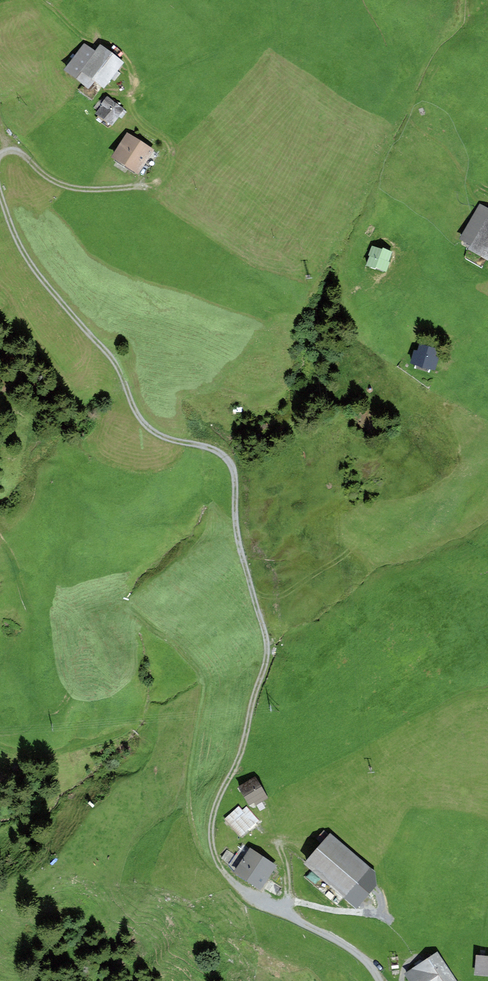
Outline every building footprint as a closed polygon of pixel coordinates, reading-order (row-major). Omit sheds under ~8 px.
[(94,55),(82,46),(65,69),(88,87),(91,83),(102,91),(124,62),(101,45),(94,55)] [(105,102),(98,111),(113,122),(120,113),(121,114),(123,116),(128,110),(107,94),(102,100),(105,102)] [(158,154),(130,135),(117,155),(138,169),(146,157),(149,159),(153,161),(158,154)] [(480,204),(458,239),(466,244),(464,248),(482,259),(486,253),(487,254),(487,209),(480,204)] [(370,256),(367,267),(374,269),(375,268),(387,272),(390,262),(389,262),(392,251),(383,248),(382,250),(371,246),(368,256),(370,256)] [(436,350),(421,346),(419,352),(415,351),(412,363),(435,369),(438,358),(434,357),(436,350)] [(254,778),(239,787),(249,804),(254,801),(256,805),(261,801),(267,798),(254,778)] [(242,811),(238,807),(225,819),(242,836),(258,821),(246,807),(242,811)] [(370,871),(329,834),(302,863),(343,900),(370,871)] [(251,852),(251,853),(253,851),(243,845),(236,856),(230,864),(229,866),(238,872),(251,852)] [(230,864),(236,856),(227,850),(222,859),(230,864)] [(251,853),(251,852),(238,872),(247,878),(259,886),(272,867),(251,853)] [(374,874),(370,871),(343,900),(356,909),(377,885),(374,874)] [(406,974),(411,980),(454,980),(437,954),(406,974)] [(476,954),(474,973),(487,975),(487,955),(484,954),(476,954)]
